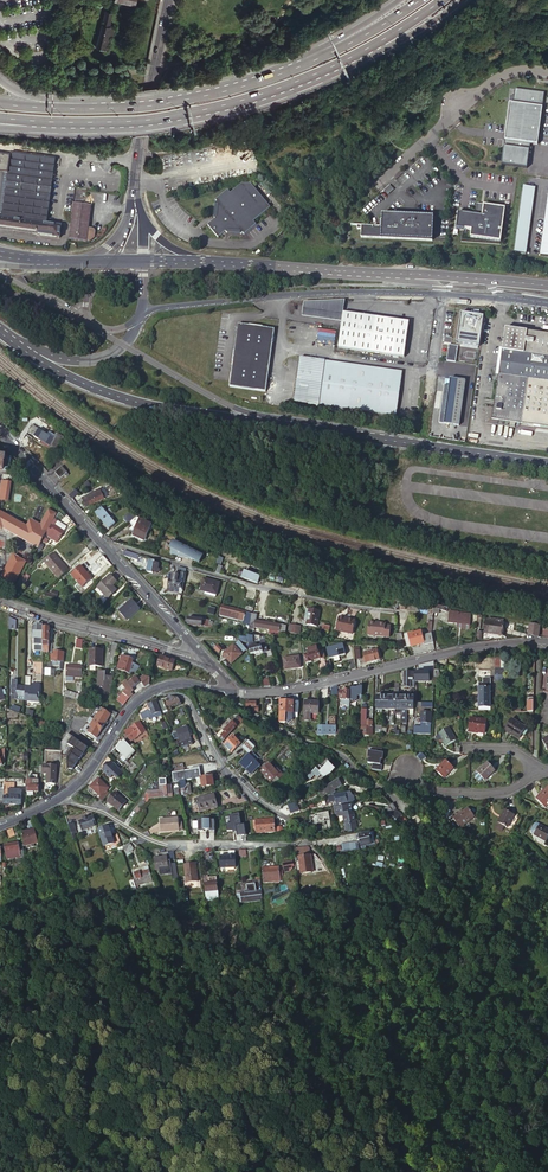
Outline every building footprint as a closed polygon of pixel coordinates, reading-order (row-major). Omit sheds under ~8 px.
[(96,47),(98,48),(101,48),(109,50),(115,26),(109,25),(112,13),(105,11),(96,47)] [(543,92),(510,89),(501,163),(526,166),(528,142),(537,143),(543,92)] [(2,155),(0,154),(0,174),(8,175),(2,218),(0,218),(0,228),(38,233),(37,236),(60,239),(61,226),(47,224),(55,159),(29,155),(11,152),(10,156),(2,155)] [(214,219),(206,225),(217,238),(224,232),(225,233),(240,234),(242,233),(243,235),(255,225),(252,222),(270,208),(250,184),(241,184),(229,193),(227,190),(214,200),(215,201),(214,202),(213,218),(214,219)] [(389,185),(384,190),(388,195),(393,190),(389,185)] [(526,254),(536,187),(524,185),(514,253),(526,254)] [(539,256),(547,257),(547,194),(539,256)] [(86,206),(73,204),(69,239),(87,241),(88,232),(91,206),(86,206)] [(504,208),(482,205),(481,215),(456,212),(454,228),(469,230),(468,238),(500,242),(504,208)] [(361,229),(361,237),(432,241),(433,217),(414,216),(401,216),(382,215),(382,226),(360,225),(357,225),(351,225),(357,225),(357,229),(359,229),(361,229)] [(95,233),(88,232),(87,241),(89,242),(94,238),(95,233)] [(409,322),(343,313),(338,348),(404,357),(409,322)] [(476,319),(453,316),(448,353),(470,356),(476,319)] [(237,326),(236,334),(246,327),(237,326)] [(246,327),(236,334),(230,387),(266,392),(274,330),(246,327)] [(502,351),(547,357),(547,335),(505,328),(502,351)] [(502,351),(499,375),(547,382),(547,357),(502,351)] [(319,405),(325,361),(300,358),(294,402),(319,405)] [(402,372),(325,361),(319,405),(396,416),(402,372)] [(450,378),(466,381),(466,376),(446,373),(439,423),(444,423),(450,378)] [(499,375),(494,408),(492,420),(515,423),(547,428),(547,382),(499,375)] [(459,426),(466,381),(450,378),(444,423),(459,426)] [(492,420),(494,408),(489,408),(486,424),(514,428),(515,423),(492,420)] [(64,436),(62,434),(61,436),(56,433),(56,435),(50,431),(48,435),(43,432),(31,425),(27,432),(38,439),(37,441),(50,449),(51,447),(58,450),(64,437),(63,437),(64,436)] [(8,472),(10,458),(0,456),(0,470),(8,472)] [(62,467),(55,473),(60,479),(67,473),(62,467)] [(2,482),(0,491),(0,499),(8,501),(11,483),(2,482)] [(75,489),(68,495),(72,499),(79,493),(75,489)] [(104,498),(100,489),(82,498),(86,507),(104,498)] [(79,507),(81,510),(85,506),(79,501),(76,504),(79,507)] [(94,512),(92,507),(83,512),(86,515),(94,512)] [(108,516),(113,512),(110,509),(105,513),(102,509),(96,514),(102,522),(108,516)] [(49,510),(41,525),(31,519),(27,526),(1,512),(0,512),(0,529),(2,529),(3,528),(38,548),(42,542),(46,544),(48,541),(43,538),(45,535),(54,519),(57,514),(49,510)] [(58,521),(59,522),(64,518),(59,513),(55,520),(58,521)] [(124,519),(128,523),(129,522),(134,519),(129,514),(124,519)] [(59,522),(66,527),(68,528),(74,523),(67,516),(64,518),(59,522)] [(108,516),(102,522),(108,529),(114,523),(108,516)] [(140,520),(137,517),(136,517),(134,519),(129,522),(132,526),(129,528),(135,531),(137,532),(135,537),(142,540),(142,539),(143,537),(145,538),(149,531),(150,532),(151,530),(152,530),(154,526),(150,524),(148,523),(140,520)] [(55,520),(54,519),(45,535),(46,536),(52,526),(54,527),(55,526),(58,521),(55,520)] [(152,519),(150,524),(154,526),(158,528),(159,529),(162,523),(152,519)] [(58,521),(55,526),(63,531),(66,527),(59,522),(58,521)] [(63,531),(55,526),(54,527),(52,526),(46,536),(57,542),(63,531)] [(186,547),(173,541),(170,548),(172,549),(170,554),(183,557),(186,547)] [(202,555),(186,547),(183,557),(195,560),(199,562),(202,555)] [(59,578),(69,570),(53,553),(44,561),(59,578)] [(13,555),(11,554),(0,579),(0,583),(1,583),(13,555)] [(18,558),(13,555),(1,583),(13,590),(25,562),(22,560),(18,558)] [(155,562),(149,561),(147,572),(153,573),(153,572),(157,573),(158,572),(159,572),(159,570),(158,569),(159,564),(155,563),(155,562)] [(85,570),(81,566),(71,575),(82,587),(92,578),(89,574),(92,571),(88,567),(85,570)] [(186,569),(178,567),(178,571),(182,572),(181,576),(169,574),(167,591),(175,592),(175,591),(176,587),(180,588),(179,590),(179,592),(182,593),(184,582),(185,582),(186,569)] [(248,573),(244,571),(242,577),(258,584),(260,578),(247,574),(248,573)] [(117,581),(111,576),(107,579),(106,578),(97,587),(108,598),(117,589),(113,585),(117,581)] [(220,583),(203,578),(200,590),(216,595),(220,583)] [(140,609),(132,600),(119,611),(127,620),(140,609)] [(251,613),(221,605),(219,613),(223,613),(223,612),(229,613),(228,617),(237,619),(238,615),(243,617),(242,622),(243,622),(242,627),(247,629),(251,613)] [(320,611),(309,609),(307,620),(306,624),(317,626),(318,622),(319,622),(320,615),(319,615),(320,611)] [(449,623),(458,624),(470,625),(471,615),(450,612),(449,623)] [(251,613),(248,630),(254,631),(255,627),(269,630),(269,633),(279,635),(279,633),(286,634),(286,631),(285,631),(286,626),(255,621),(256,615),(251,613)] [(356,622),(340,617),(336,630),(352,635),(356,622)] [(505,624),(488,622),(487,633),(503,636),(505,624)] [(376,624),(369,623),(369,636),(390,637),(391,626),(385,625),(385,624),(379,624),(376,624)] [(301,625),(289,624),(289,633),(300,634),(301,625)] [(529,624),(529,636),(541,636),(541,625),(529,624)] [(425,646),(434,643),(433,641),(432,634),(432,631),(429,630),(429,635),(422,636),(421,631),(408,635),(411,647),(424,644),(425,646)] [(249,636),(248,636),(247,641),(251,655),(262,652),(260,642),(253,643),(253,638),(250,637),(249,636)] [(242,654),(233,645),(223,654),(231,663),(242,654)] [(327,649),(329,659),(345,655),(344,650),(340,651),(340,649),(337,650),(337,646),(327,649)] [(368,649),(363,650),(366,663),(380,660),(377,650),(369,652),(368,649)] [(103,650),(89,650),(89,666),(102,666),(103,650)] [(54,655),(51,655),(51,661),(53,661),(53,664),(60,664),(60,668),(60,669),(63,669),(64,653),(54,652),(54,655)] [(318,652),(304,656),(306,664),(312,662),(312,661),(324,658),(323,652),(319,653),(318,652)] [(133,659),(122,656),(117,669),(130,673),(130,672),(140,675),(142,668),(140,666),(134,664),(132,663),(133,659)] [(165,657),(160,656),(157,666),(171,670),(175,660),(165,657)] [(299,656),(283,658),(285,669),(300,667),(299,656)] [(418,664),(418,671),(418,674),(415,675),(415,681),(429,681),(429,671),(434,671),(434,670),(434,661),(428,662),(418,664)] [(82,675),(82,666),(67,665),(66,681),(73,681),(73,677),(77,677),(77,675),(82,675)] [(99,677),(98,677),(97,692),(109,693),(110,681),(104,681),(104,672),(99,671),(99,677)] [(415,675),(415,672),(404,672),(404,687),(410,687),(410,684),(415,684),(415,681),(415,675)] [(140,680),(145,687),(149,685),(150,678),(145,677),(140,680)] [(126,689),(123,693),(129,698),(133,695),(130,693),(133,691),(132,689),(140,683),(136,678),(128,684),(126,682),(122,684),(126,689)] [(26,687),(24,687),(17,686),(17,680),(13,680),(11,698),(16,699),(16,696),(25,697),(26,687)] [(32,687),(26,687),(25,697),(31,697),(31,701),(39,701),(40,685),(32,684),(32,687)] [(363,687),(350,687),(350,691),(350,696),(362,697),(363,687)] [(479,702),(482,702),(489,702),(490,702),(491,687),(479,687),(479,702)] [(347,707),(349,707),(350,696),(350,691),(344,691),(344,692),(340,691),(340,700),(342,700),(341,704),(347,704),(347,707)] [(120,697),(126,702),(129,698),(123,693),(120,696),(120,697)] [(120,697),(117,700),(123,705),(126,702),(120,697)] [(272,699),(264,698),(264,714),(272,714),(272,704),(272,699)] [(160,706),(159,707),(161,711),(168,709),(167,705),(166,705),(164,700),(159,701),(160,706)] [(319,714),(319,701),(305,700),(304,720),(310,720),(311,713),(319,714)] [(247,706),(249,706),(253,706),(254,710),(254,711),(258,711),(258,706),(256,706),(256,701),(247,701),(247,706)] [(293,702),(286,701),(286,715),(287,721),(287,722),(289,722),(293,718),(293,713),(298,714),(299,702),(293,702)] [(148,711),(146,705),(142,708),(144,712),(140,714),(142,720),(150,717),(150,719),(156,717),(157,718),(162,716),(157,702),(147,705),(149,710),(148,711)] [(361,726),(361,734),(373,735),(373,727),(373,713),(367,713),(367,709),(366,709),(362,709),(362,713),(361,726)] [(118,713),(111,711),(108,714),(103,710),(100,714),(99,714),(90,726),(92,727),(88,733),(96,738),(111,715),(115,718),(118,713)] [(90,726),(99,714),(97,713),(93,719),(90,717),(79,734),(84,738),(87,735),(95,740),(96,738),(88,733),(92,727),(90,726)] [(225,740),(243,721),(238,716),(224,731),(225,732),(221,736),(224,739),(225,740)] [(468,732),(473,732),(474,731),(479,732),(485,732),(487,721),(470,718),(468,732)] [(510,732),(513,734),(519,738),(526,728),(512,719),(504,730),(509,733),(510,732)] [(140,723),(125,732),(131,741),(146,731),(140,723)] [(431,733),(431,723),(424,723),(424,727),(421,726),(414,726),(414,733),(431,733)] [(318,725),(318,734),(336,735),(336,732),(336,725),(318,725)] [(390,730),(390,735),(399,735),(399,730),(396,730),(396,726),(393,726),(393,730),(390,730)] [(189,732),(187,727),(176,730),(177,733),(172,735),(174,740),(178,739),(181,748),(192,745),(189,734),(191,734),(191,731),(189,732)] [(440,733),(443,738),(445,741),(443,742),(445,746),(456,740),(449,728),(440,733)] [(217,735),(213,737),(217,746),(222,741),(217,735)] [(241,744),(233,736),(224,745),(232,753),(241,744)] [(131,747),(122,737),(120,741),(122,743),(116,749),(122,755),(117,760),(123,765),(127,760),(135,752),(131,748),(131,747)] [(66,770),(70,772),(71,770),(72,770),(79,760),(80,760),(83,755),(84,756),(88,749),(72,738),(67,746),(66,770)] [(249,754),(255,748),(248,741),(242,747),(249,754)] [(112,752),(109,756),(114,761),(118,757),(112,752)] [(383,760),(384,754),(368,752),(367,758),(368,758),(368,763),(372,764),(372,769),(381,771),(382,765),(380,764),(381,760),(383,760)] [(421,762),(426,758),(421,753),(417,756),(421,762)] [(249,755),(240,764),(251,775),(260,766),(249,755)] [(318,767),(306,758),(302,763),(313,771),(318,767)] [(324,768),(321,765),(316,771),(320,774),(326,778),(329,781),(336,777),(331,773),(338,767),(330,761),(324,768)] [(446,761),(442,765),(441,767),(439,766),(435,770),(444,778),(453,767),(446,761)] [(276,776),(279,779),(285,773),(282,770),(280,771),(277,768),(275,770),(269,763),(261,772),(270,782),(276,776)] [(488,763),(484,767),(482,769),(480,768),(476,772),(485,780),(495,770),(488,763)] [(111,764),(104,771),(110,777),(113,774),(117,778),(122,773),(118,768),(114,764),(113,765),(111,764)] [(56,765),(43,765),(42,774),(47,774),(46,783),(56,784),(56,765)] [(200,778),(200,776),(199,769),(185,771),(186,780),(188,780),(200,778)] [(212,776),(200,778),(202,787),(214,786),(212,776)] [(27,780),(27,792),(38,792),(38,786),(33,786),(33,780),(31,780),(31,778),(29,777),(29,780),(27,780)] [(99,799),(102,802),(109,794),(106,791),(109,788),(107,786),(98,778),(90,788),(101,797),(99,799)] [(338,780),(318,791),(322,797),(327,794),(328,796),(336,791),(335,790),(342,786),(338,780)] [(188,796),(185,781),(179,782),(182,798),(188,796)] [(4,800),(4,804),(21,804),(21,790),(14,790),(14,784),(5,783),(5,787),(4,787),(4,791),(4,799),(4,800)] [(166,785),(159,786),(160,793),(157,793),(157,794),(146,795),(145,799),(138,806),(140,809),(150,800),(149,799),(168,798),(167,794),(172,794),(171,786),(166,786),(166,785)] [(545,791),(543,793),(542,792),(535,798),(545,808),(547,805),(547,804),(547,803),(547,802),(547,788),(545,791)] [(126,802),(115,792),(107,802),(118,811),(126,802)] [(349,805),(355,804),(354,796),(351,797),(350,792),(346,793),(348,805),(349,805)] [(335,802),(335,807),(348,805),(346,793),(330,796),(331,802),(335,802)] [(214,794),(196,799),(199,811),(218,806),(214,794)] [(335,807),(333,807),(335,817),(343,816),(345,830),(357,828),(354,815),(353,815),(353,814),(352,813),(352,812),(351,812),(350,811),(349,806),(349,805),(348,805),(335,807)] [(402,822),(406,820),(403,815),(397,810),(393,807),(387,809),(395,817),(397,816),(402,822)] [(461,814),(460,813),(453,818),(461,829),(464,827),(463,825),(475,816),(469,809),(464,813),(461,814)] [(329,811),(311,814),(313,827),(319,826),(318,822),(330,820),(329,811)] [(506,811),(503,817),(501,819),(500,818),(497,822),(498,823),(504,827),(507,828),(514,815),(506,811)] [(239,814),(225,818),(227,831),(236,831),(237,836),(245,835),(244,825),(240,825),(239,814)] [(96,826),(93,816),(88,818),(83,820),(79,821),(79,823),(78,823),(79,826),(80,826),(82,830),(96,826)] [(179,829),(178,822),(178,818),(160,820),(161,832),(179,830),(179,829)] [(214,830),(213,819),(197,820),(198,830),(203,830),(203,828),(209,828),(209,830),(214,830)] [(274,819),(256,820),(257,832),(275,831),(274,819)] [(28,820),(24,822),(28,830),(34,827),(30,820),(28,820)] [(504,827),(498,823),(496,827),(496,829),(500,831),(502,831),(504,827)] [(544,827),(540,824),(539,825),(537,823),(535,824),(531,830),(531,832),(534,834),(546,842),(547,839),(547,831),(546,830),(543,828),(544,827)] [(98,830),(103,846),(114,843),(108,826),(98,830)] [(13,828),(4,831),(7,839),(16,836),(13,828)] [(24,841),(21,842),(22,846),(24,846),(30,845),(30,847),(34,846),(33,844),(37,843),(34,830),(21,833),(24,841)] [(357,835),(360,850),(367,849),(366,845),(371,845),(370,839),(371,838),(371,837),(370,834),(370,832),(357,835)] [(21,857),(19,850),(20,849),(18,843),(4,845),(7,859),(21,857)] [(354,843),(337,846),(338,851),(341,850),(341,853),(356,850),(354,843)] [(130,844),(123,848),(124,851),(127,854),(134,849),(130,844)] [(307,847),(296,849),(297,858),(299,857),(310,856),(309,849),(308,847),(307,847)] [(229,855),(220,856),(221,867),(236,867),(235,850),(229,851),(229,855)] [(213,852),(204,853),(206,862),(215,861),(213,852)] [(310,856),(299,857),(301,873),(313,872),(310,856)] [(168,868),(167,857),(151,859),(152,870),(168,868)] [(293,859),(282,862),(284,872),(295,869),(293,859)] [(196,863),(184,865),(186,882),(198,880),(196,863)] [(133,876),(136,883),(137,883),(138,885),(152,881),(147,866),(144,867),(145,871),(135,874),(135,875),(133,876)] [(279,867),(262,868),(263,882),(280,881),(279,867)] [(204,879),(206,896),(218,894),(216,877),(204,879)] [(237,892),(238,902),(262,900),(259,878),(255,878),(256,881),(251,882),(253,890),(249,891),(249,893),(242,893),(242,892),(237,892)]
